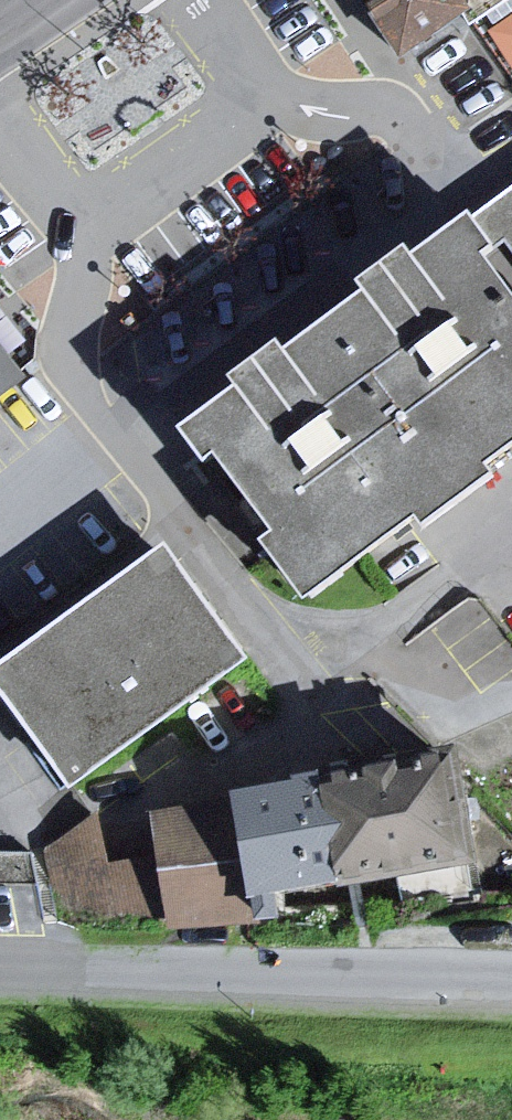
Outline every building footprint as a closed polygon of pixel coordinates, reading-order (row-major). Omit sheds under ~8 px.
[(404,60),(479,18),(469,0),(369,0),(404,60)] [(511,56),(511,3),(487,21),(511,56)] [(487,229),(499,220),(511,236),(511,191),(476,216),(487,229)] [(212,437),(341,607),(511,478),(511,236),(499,220),(487,229),(212,437)] [(0,671),(0,705),(80,797),(258,669),(169,543),(0,671)] [(500,870),(480,769),(258,808),(270,908),(284,905),(500,870)] [(270,908),(258,808),(153,819),(176,938),(293,929),(284,905),(270,908)] [(33,915),(51,855),(0,841),(0,905),(33,915)]
